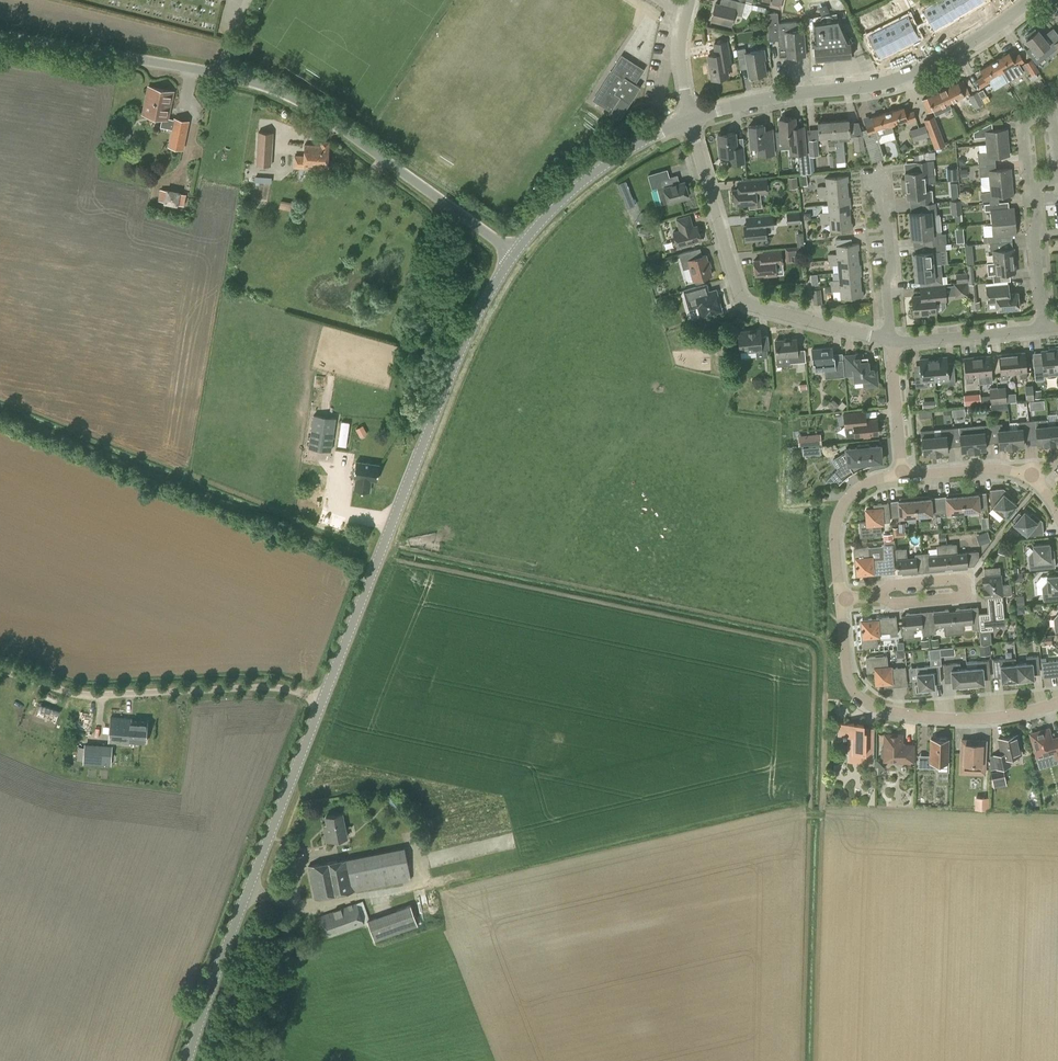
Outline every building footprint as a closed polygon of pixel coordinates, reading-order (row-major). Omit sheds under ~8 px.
[(729,8),(715,4),(710,21),(730,26),(734,13),(742,15),(744,7),(751,9),(752,4),(737,0),(732,0),(729,8)] [(772,7),(783,8),(784,0),(772,0),(772,7)] [(934,2),(946,23),(958,15),(949,0),(938,0),(934,2)] [(958,15),(971,8),(966,0),(949,0),(958,15)] [(971,8),(983,1),(983,0),(966,0),(971,8)] [(934,2),(921,9),(933,30),(946,23),(934,2)] [(775,12),(766,13),(768,39),(778,39),(779,55),(786,54),(787,57),(806,56),(805,49),(804,40),(803,29),(802,29),(801,22),(796,22),(796,21),(776,23),(775,12)] [(825,59),(825,61),(830,61),(830,58),(838,58),(838,57),(851,56),(851,55),(854,54),(850,44),(850,42),(849,42),(841,22),(839,17),(812,21),(814,43),(811,43),(812,46),(814,46),(816,60),(825,59)] [(903,19),(890,25),(900,46),(914,40),(903,19)] [(890,25),(877,32),(888,53),(900,46),(890,25)] [(1057,36),(1057,30),(1056,27),(1048,31),(1052,39),(1057,36)] [(1027,39),(1026,40),(1031,46),(1026,50),(1036,63),(1053,49),(1049,44),(1038,30),(1033,34),(1031,31),(1025,36),(1027,39)] [(877,32),(864,38),(874,59),(888,53),(877,32)] [(712,81),(728,78),(726,69),(730,69),(726,43),(713,45),(715,56),(707,57),(712,81)] [(746,53),(745,48),(737,49),(738,58),(746,56),(749,77),(766,74),(763,60),(766,60),(764,49),(746,53)] [(994,61),(1000,71),(1013,64),(1014,66),(1024,60),(1019,54),(1012,58),(1008,52),(994,61)] [(622,56),(594,99),(611,111),(621,117),(630,103),(640,87),(635,83),(643,69),(622,56)] [(1031,75),(1038,70),(1031,58),(1019,66),(1024,74),(1029,71),(1031,75)] [(988,79),(1000,71),(994,61),(980,70),(984,76),(977,80),(981,87),(990,81),(988,79)] [(942,90),(948,102),(970,92),(964,80),(942,90)] [(174,119),(168,118),(173,91),(149,85),(143,113),(162,117),(160,126),(172,128),(168,146),(184,149),(190,120),(174,117),(174,119)] [(948,102),(942,90),(922,100),(928,112),(948,102)] [(975,108),(982,104),(976,92),(969,96),(975,108)] [(891,124),(905,119),(906,123),(916,119),(913,111),(905,113),(903,107),(887,112),(891,124)] [(893,130),(891,124),(887,112),(871,117),(873,124),(866,127),(866,128),(862,130),(872,161),(884,157),(878,139),(881,134),(893,130)] [(935,149),(945,144),(934,115),(923,119),(935,149)] [(803,127),(796,127),(795,118),(779,119),(780,130),(775,131),(776,141),(789,140),(790,153),(806,152),(803,127)] [(848,120),(833,121),(834,135),(849,134),(848,120)] [(828,149),(835,149),(835,141),(834,135),(833,121),(818,122),(819,136),(831,136),(831,140),(828,140),(828,149)] [(765,140),(764,124),(748,126),(750,146),(757,146),(758,155),(774,154),(773,140),(765,140)] [(914,141),(929,136),(925,125),(910,130),(914,141)] [(986,144),(1008,142),(1007,129),(985,131),(983,131),(982,127),(973,132),(974,137),(985,136),(986,144)] [(271,165),(273,132),(258,131),(256,164),(271,165)] [(129,142),(131,133),(123,132),(121,140),(129,142)] [(737,148),(735,132),(717,134),(719,155),(728,155),(729,163),(745,162),(744,147),(737,148)] [(854,150),(864,149),(863,135),(853,136),(854,150)] [(819,155),(817,140),(816,140),(816,139),(813,139),(809,139),(809,140),(808,140),(809,155),(819,155)] [(845,165),(844,140),(835,141),(835,149),(836,155),(837,166),(845,165)] [(328,169),(330,141),(321,141),(321,145),(305,144),(304,156),(295,155),(294,166),(328,169)] [(979,165),(995,163),(995,157),(1009,155),(1008,142),(986,144),(987,152),(978,153),(979,165)] [(803,173),(811,172),(810,172),(809,159),(802,159),(803,173)] [(901,179),(902,185),(925,183),(935,182),(934,175),(930,175),(929,161),(917,162),(918,171),(905,172),(905,178),(901,179)] [(990,184),(1012,182),(1010,169),(996,170),(995,163),(979,165),(980,176),(989,175),(990,184)] [(957,168),(946,168),(947,179),(957,179),(957,168)] [(684,182),(670,186),(665,170),(667,170),(648,175),(652,189),(657,187),(660,196),(666,194),(669,202),(689,196),(684,182)] [(818,192),(847,189),(847,181),(848,181),(848,175),(825,177),(826,185),(817,186),(818,192)] [(789,188),(797,187),(796,177),(788,177),(789,188)] [(628,206),(636,203),(626,178),(618,182),(628,206)] [(756,195),(755,188),(768,187),(767,179),(738,182),(739,189),(734,189),(735,205),(749,203),(749,208),(762,207),(761,194),(756,195)] [(1012,182),(990,184),(991,191),(981,192),(982,201),(989,200),(989,197),(991,197),(1013,195),(1012,182)] [(925,183),(902,185),(903,191),(906,191),(907,197),(919,196),(920,203),(933,202),(932,190),(926,190),(925,183)] [(181,191),(166,189),(166,190),(160,189),(158,200),(164,201),(163,203),(178,206),(178,204),(184,205),(186,194),(180,193),(181,191)] [(828,204),(850,202),(850,196),(848,196),(847,189),(818,192),(819,197),(827,196),(828,204)] [(950,200),(951,214),(962,213),(961,199),(950,200)] [(296,211),(298,203),(281,200),(279,208),(296,211)] [(820,218),(850,215),(849,208),(851,208),(850,202),(828,204),(829,211),(820,212),(820,218)] [(910,225),(932,224),(931,216),(936,215),(935,202),(933,202),(920,203),(920,211),(909,212),(910,225)] [(991,223),(1015,220),(1014,207),(998,209),(997,202),(984,204),(984,210),(990,210),(991,223)] [(787,224),(800,223),(799,211),(786,213),(787,224)] [(692,227),(689,215),(677,219),(680,230),(673,232),(677,247),(701,240),(697,225),(692,227)] [(745,240),(766,238),(765,224),(773,223),(772,215),(747,217),(748,224),(744,225),(745,240)] [(850,215),(820,218),(821,223),(830,223),(830,230),(853,228),(852,222),(851,223),(850,215)] [(992,236),(987,236),(988,243),(990,243),(996,242),(1001,242),(1001,235),(1016,234),(1015,220),(991,223),(992,236)] [(927,245),(939,244),(938,231),(932,231),(932,224),(910,225),(911,238),(925,237),(926,245),(927,245)] [(997,250),(996,242),(990,243),(991,251),(993,251),(994,262),(1014,260),(1013,248),(997,250)] [(829,259),(859,257),(858,249),(859,249),(859,243),(836,245),(837,253),(829,254),(829,259)] [(927,245),(927,252),(913,253),(914,266),(933,264),(941,263),(939,251),(946,250),(946,249),(945,243),(939,244),(927,245)] [(786,257),(794,256),(799,256),(798,246),(785,247),(786,257)] [(692,258),(690,250),(679,253),(683,269),(689,267),(693,280),(694,280),(695,282),(697,283),(704,281),(705,279),(704,277),(712,275),(709,267),(711,266),(710,262),(708,261),(706,255),(692,258)] [(776,274),(775,263),(781,263),(780,251),(760,252),(761,259),(754,260),(755,275),(765,274),(765,275),(776,274)] [(839,272),(861,270),(860,264),(859,264),(859,257),(829,259),(830,266),(838,265),(839,272)] [(1014,260),(994,262),(987,263),(988,274),(993,274),(993,282),(1000,281),(999,274),(1016,272),(1014,260)] [(660,271),(662,265),(652,262),(650,269),(660,271)] [(933,264),(914,266),(915,279),(930,278),(930,284),(942,283),(941,271),(934,272),(933,264)] [(861,270),(839,272),(839,279),(831,280),(832,286),(861,283),(860,276),(862,276),(861,270)] [(955,297),(969,296),(967,281),(957,282),(953,283),(955,297)] [(862,291),(861,283),(832,286),(832,291),(840,291),(841,298),(864,296),(863,291),(862,291)] [(974,284),(968,284),(969,296),(971,310),(980,309),(980,301),(977,301),(975,284),(974,284)] [(1008,293),(1008,284),(986,286),(987,301),(996,300),(997,310),(1019,308),(1017,292),(1008,293)] [(923,315),(924,313),(936,312),(935,301),(946,300),(944,285),(920,288),(921,296),(912,297),(914,314),(917,314),(918,315),(923,315)] [(697,295),(695,288),(684,290),(689,308),(698,306),(701,316),(721,310),(715,290),(697,295)] [(814,304),(821,303),(820,289),(812,290),(814,304)] [(767,349),(762,349),(760,329),(738,331),(739,350),(740,350),(741,358),(756,356),(756,358),(768,357),(767,349)] [(797,349),(796,338),(775,340),(777,368),(791,367),(790,363),(806,361),(804,349),(797,349)] [(833,359),(832,348),(811,350),(812,362),(814,362),(814,370),(824,369),(825,377),(844,375),(843,358),(833,359)] [(1044,375),(1057,374),(1055,349),(1041,350),(1042,364),(1034,365),(1035,379),(1044,379),(1044,375)] [(1012,353),(1014,373),(1019,372),(1020,377),(1027,377),(1025,352),(1012,353)] [(1008,373),(1014,373),(1012,353),(999,354),(1001,379),(1008,378),(1008,373)] [(861,358),(858,355),(854,355),(852,358),(853,365),(846,366),(847,375),(854,375),(854,380),(863,379),(864,386),(877,385),(875,365),(872,365),(872,366),(868,366),(868,360),(864,357),(861,358)] [(977,356),(979,376),(985,376),(985,381),(992,380),(990,355),(977,356)] [(933,360),(935,380),(943,379),(943,384),(955,383),(953,361),(947,362),(946,356),(938,357),(938,360),(933,360)] [(973,377),(979,376),(977,356),(964,357),(966,382),(973,382),(973,377)] [(935,380),(933,360),(928,361),(927,358),(919,359),(920,364),(914,365),(916,387),(928,386),(927,381),(935,380)] [(1026,400),(1034,399),(1032,385),(1025,385),(1026,400)] [(990,387),(989,389),(991,403),(999,403),(997,388),(997,386),(990,387)] [(1005,388),(997,388),(999,403),(1007,402),(1005,388)] [(971,394),(972,404),(980,403),(980,393),(971,394)] [(1031,400),(1031,409),(1046,408),(1046,399),(1031,400)] [(919,417),(932,416),(931,409),(918,410),(919,417)] [(865,419),(865,411),(844,413),(846,436),(878,433),(876,418),(865,419)] [(313,414),(309,448),(332,451),(336,417),(313,414)] [(1048,425),(1050,446),(1053,445),(1052,444),(1055,444),(1055,442),(1057,442),(1057,417),(1054,418),(1055,424),(1048,425)] [(1040,419),(1028,420),(1029,427),(1036,426),(1037,444),(1044,443),(1044,445),(1047,445),(1047,446),(1050,446),(1048,425),(1047,425),(1047,418),(1040,419)] [(1017,428),(1010,428),(1012,449),(1015,449),(1014,448),(1017,447),(1017,446),(1024,445),(1022,428),(1029,427),(1028,420),(1016,421),(1017,428)] [(350,445),(350,421),(342,421),(341,445),(350,445)] [(1002,422),(990,424),(992,441),(998,440),(999,447),(1006,447),(1006,448),(1009,448),(1009,449),(1012,449),(1010,428),(1003,429),(1002,422)] [(364,424),(357,428),(362,437),(369,433),(364,424)] [(978,425),(971,425),(974,453),(977,452),(976,451),(979,451),(979,449),(986,449),(985,442),(992,441),(990,424),(978,425)] [(964,426),(952,427),(953,434),(954,445),(961,445),(961,451),(968,450),(968,452),(971,452),(971,453),(974,453),(971,425),(964,426)] [(934,435),(936,456),(939,456),(938,455),(941,454),(941,453),(948,452),(946,435),(953,434),(952,427),(940,428),(941,435),(934,435)] [(926,429),(920,430),(921,437),(922,437),(923,454),(930,454),(930,455),(933,455),(933,456),(936,456),(934,435),(934,429),(926,429)] [(801,445),(823,444),(823,433),(800,433),(801,445)] [(847,451),(841,454),(841,455),(843,454),(847,462),(853,472),(854,471),(856,470),(859,469),(862,467),(865,466),(868,465),(871,464),(874,464),(876,463),(879,463),(879,462),(878,462),(878,460),(879,460),(879,461),(881,460),(881,458),(880,446),(880,444),(878,444),(878,445),(869,446),(869,443),(856,444),(857,447),(848,448),(848,447),(846,448),(846,449),(847,451)] [(356,460),(354,475),(357,476),(355,488),(369,490),(371,478),(374,479),(376,463),(356,460)] [(828,478),(826,481),(836,480),(842,479),(839,482),(839,483),(841,481),(843,479),(835,471),(832,473),(830,475),(828,478)] [(1013,508),(1016,504),(1010,498),(1012,497),(1009,494),(1009,493),(1003,488),(989,489),(991,506),(993,506),(1006,516),(1007,514),(1010,516),(1015,509),(1013,508)] [(963,510),(964,510),(987,508),(986,492),(975,493),(975,491),(971,492),(971,491),(962,492),(963,510)] [(964,516),(964,510),(963,510),(962,492),(952,493),(948,494),(948,496),(938,497),(939,513),(960,511),(960,516),(964,516)] [(939,513),(938,497),(928,498),(928,496),(924,496),(923,495),(914,496),(916,515),(939,513)] [(892,517),(916,515),(914,496),(905,497),(905,498),(901,498),(901,500),(890,501),(892,517)] [(860,536),(881,534),(880,523),(883,523),(882,521),(890,521),(888,502),(873,504),(874,508),(866,509),(867,521),(859,522),(860,536)] [(1030,515),(1024,510),(1021,514),(1018,512),(1013,519),(1015,520),(1013,523),(1026,533),(1026,535),(1043,534),(1041,520),(1035,515),(1035,516),(1032,513),(1030,515)] [(898,532),(897,527),(893,527),(894,537),(906,536),(905,531),(898,532)] [(977,535),(981,544),(992,541),(989,531),(977,535)] [(884,543),(893,542),(893,533),(883,534),(884,543)] [(998,552),(1006,554),(1009,544),(1001,542),(998,552)] [(946,544),(948,567),(952,566),(952,569),(967,567),(967,565),(974,564),(979,558),(978,550),(957,552),(956,543),(946,544)] [(1050,550),(1049,543),(1033,544),(1033,549),(1028,555),(1029,569),(1055,567),(1053,554),(1052,550),(1050,550)] [(868,546),(853,547),(856,575),(868,574),(872,574),(886,573),(885,560),(893,559),(892,549),(892,544),(882,545),(868,547),(868,546)] [(944,567),(948,567),(946,544),(936,545),(937,554),(929,555),(928,552),(922,553),(923,571),(945,569),(944,567)] [(923,571),(922,553),(915,553),(915,556),(906,557),(906,548),(895,549),(896,558),(897,571),(902,571),(902,573),(923,571)] [(986,595),(1011,593),(1010,583),(1001,584),(999,566),(984,568),(986,595)] [(1047,575),(1047,580),(1042,586),(1043,601),(1057,599),(1057,574),(1047,575)] [(980,631),(979,631),(981,643),(991,642),(990,630),(994,630),(993,625),(1004,624),(1002,594),(1011,593),(986,595),(988,612),(978,613),(977,606),(980,631)] [(979,631),(980,631),(977,606),(956,608),(956,610),(952,610),(954,633),(964,632),(963,623),(972,622),(972,629),(979,628),(979,631)] [(954,633),(952,610),(948,611),(948,609),(927,611),(929,633),(936,632),(935,626),(944,625),(944,634),(954,633)] [(922,633),(929,633),(927,611),(906,613),(906,615),(901,615),(903,629),(903,628),(904,638),(914,637),(913,628),(922,627),(922,633)] [(897,633),(896,616),(859,619),(862,647),(877,645),(876,635),(879,635),(878,633),(890,632),(890,634),(897,633)] [(923,648),(932,647),(931,638),(922,640),(923,648)] [(981,654),(991,654),(991,643),(981,643),(981,654)] [(940,657),(940,656),(940,648),(929,649),(930,657),(940,657)] [(887,666),(886,655),(866,657),(867,671),(875,671),(876,683),(884,682),(884,686),(907,684),(905,666),(890,667),(890,666),(887,666)] [(1016,663),(1018,682),(1027,681),(1027,678),(1033,678),(1032,662),(1039,662),(1038,655),(1026,656),(1026,662),(1016,663)] [(1008,682),(1018,682),(1016,663),(1010,664),(1009,658),(993,659),(993,666),(1000,665),(1002,680),(1008,680),(1008,682)] [(966,668),(968,686),(977,685),(977,683),(984,682),(982,667),(989,666),(989,660),(976,661),(977,667),(966,668)] [(1048,661),(1050,676),(1057,676),(1057,660),(1048,661)] [(955,663),(943,664),(944,670),(945,680),(952,680),(952,685),(958,684),(959,687),(968,686),(966,668),(960,668),(960,662),(955,663)] [(916,691),(928,690),(928,687),(934,687),(933,672),(940,671),(939,664),(927,665),(927,671),(917,672),(917,683),(915,683),(916,691)] [(81,713),(79,725),(89,726),(91,714),(81,713)] [(146,742),(147,721),(131,720),(131,718),(111,717),(109,742),(129,743),(130,741),(146,742)] [(865,741),(865,730),(863,730),(863,724),(854,724),(854,723),(839,723),(839,734),(843,734),(843,736),(846,736),(846,735),(853,735),(853,743),(846,743),(846,751),(849,751),(849,760),(872,761),(872,742),(865,741)] [(1048,728),(1031,733),(1038,756),(1044,754),(1046,753),(1054,750),(1056,757),(1057,757),(1057,742),(1053,744),(1048,728)] [(913,761),(913,744),(901,744),(902,734),(885,733),(884,747),(883,747),(881,748),(881,755),(882,757),(884,757),(884,760),(900,760),(913,761)] [(996,767),(1010,765),(1008,756),(1021,754),(1017,734),(998,738),(1001,753),(994,754),(996,767)] [(947,762),(948,739),(931,738),(930,754),(926,754),(926,767),(938,767),(938,761),(947,762)] [(984,774),(984,768),(986,740),(961,739),(960,773),(984,774)] [(111,765),(112,745),(85,743),(84,747),(80,746),(79,759),(84,760),(83,763),(111,765)] [(994,786),(1006,784),(1003,769),(991,772),(994,786)] [(327,841),(347,837),(342,813),(325,816),(328,829),(325,829),(327,841)] [(314,898),(335,894),(355,890),(411,880),(404,847),(345,858),(346,859),(308,865),(314,898)] [(326,937),(364,924),(356,902),(319,916),(326,937)] [(374,940),(417,925),(410,904),(367,920),(374,940)]
